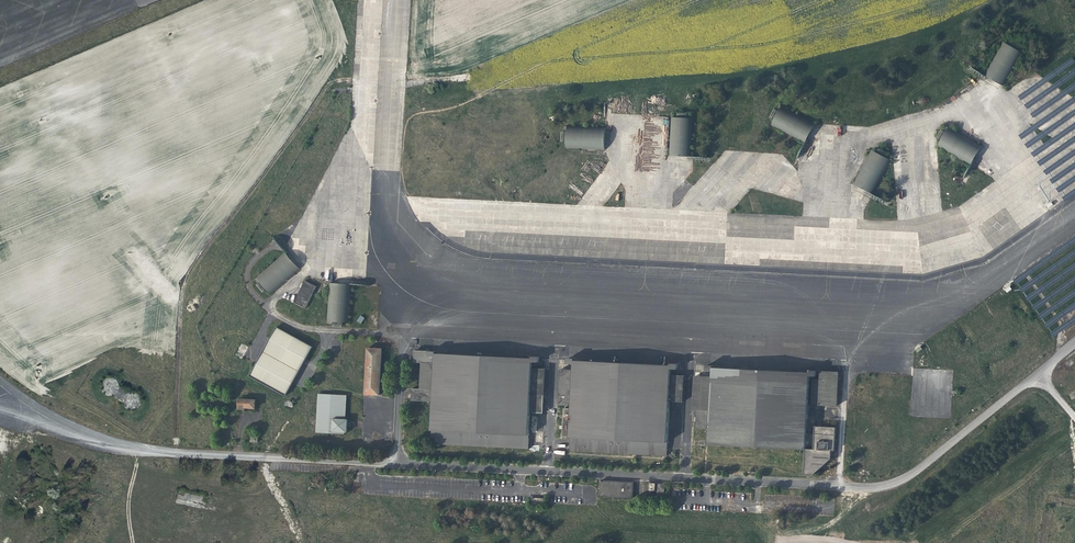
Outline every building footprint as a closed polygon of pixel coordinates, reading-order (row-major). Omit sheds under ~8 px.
[(1002,43),(984,76),(1002,86),(1020,52),(1002,43)] [(770,125),(804,143),(814,124),(780,107),(770,125)] [(671,117),(669,155),(690,156),(692,118),(671,117)] [(605,149),(605,129),(566,128),(566,149),(605,149)] [(936,146),(970,165),(980,147),(947,128),(936,146)] [(872,151),(853,184),(871,194),(890,160),(872,151)] [(271,295),(301,268),(285,252),(256,278),(271,295)] [(305,308),(316,287),(304,281),(294,303),(305,308)] [(329,283),(327,324),(348,325),(350,285),(329,283)] [(284,396),(312,347),(275,327),(249,376),(284,396)] [(382,349),(366,348),(363,395),(379,396),(382,349)] [(433,352),(413,351),(412,362),(420,363),(419,389),(411,389),(411,400),(430,401),(429,431),(431,431),(430,444),(528,449),(530,359),(433,354),(433,352)] [(676,369),(575,363),(570,451),(671,457),(676,369)] [(809,375),(714,370),(710,441),(805,446),(809,375)] [(819,380),(812,380),(810,405),(836,406),(838,372),(819,371),(819,380)] [(317,394),(315,433),(344,435),(345,433),(346,433),(347,420),(345,419),(346,396),(317,394)] [(255,409),(255,400),(237,399),(237,410),(244,410),(244,409),(255,409)] [(813,450),(805,450),(803,475),(811,475),(830,459),(830,451),(833,451),(834,429),(814,428),(813,450)]
